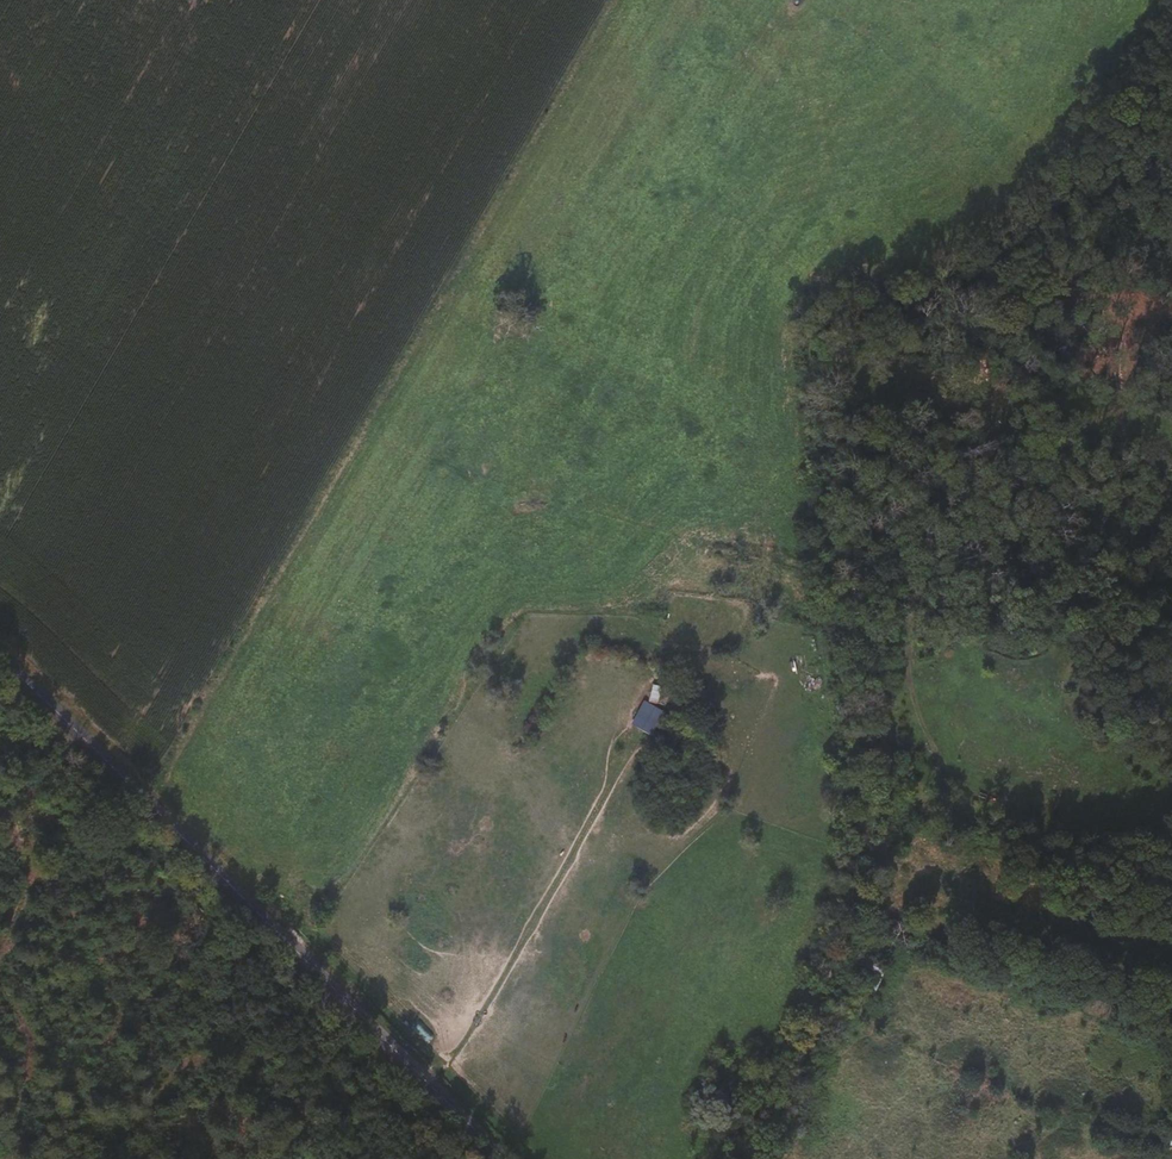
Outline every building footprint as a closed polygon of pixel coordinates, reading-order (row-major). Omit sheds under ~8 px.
[(651,685),(647,709),(663,712),(667,688),(651,685)] [(840,1010),(860,1018),(880,968),(859,960),(840,1010)]
